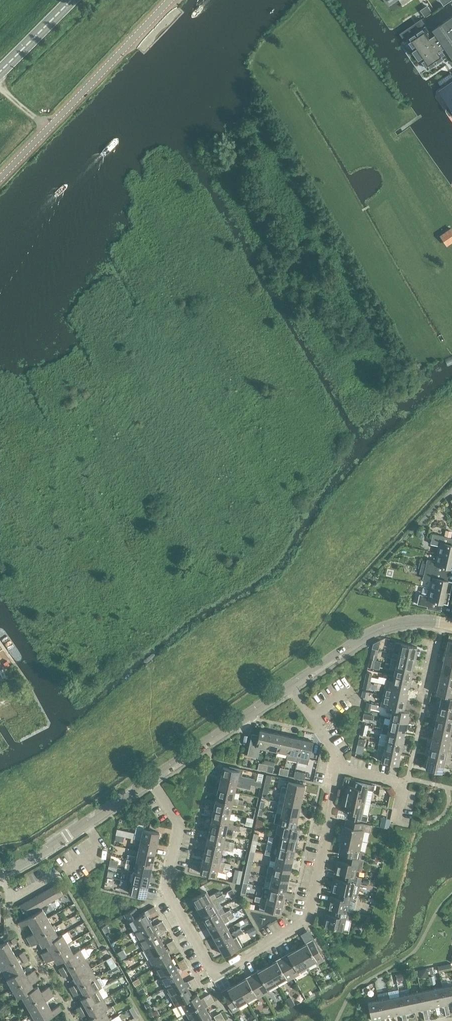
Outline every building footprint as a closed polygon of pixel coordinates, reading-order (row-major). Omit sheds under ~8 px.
[(428,5),(421,10),(425,16),(432,11),(428,5)] [(442,23),(451,37),(451,16),(442,23)] [(402,33),(406,40),(407,39),(428,69),(448,56),(451,62),(451,37),(442,23),(435,28),(434,27),(427,25),(423,19),(402,33)] [(438,82),(442,87),(451,80),(451,75),(451,73),(438,82)] [(441,90),(450,104),(447,106),(446,110),(449,115),(451,115),(451,82),(441,90)] [(430,543),(439,545),(437,553),(451,556),(451,537),(450,537),(445,536),(433,533),(430,543)] [(422,562),(421,567),(447,573),(448,568),(451,568),(451,556),(437,553),(435,560),(427,559),(426,563),(422,562)] [(429,588),(450,592),(451,585),(451,581),(448,580),(449,579),(445,579),(447,573),(421,567),(419,573),(424,574),(423,578),(431,580),(429,588)] [(448,604),(450,592),(429,588),(427,595),(419,594),(417,603),(439,608),(440,602),(443,603),(448,604)] [(373,643),(372,648),(378,649),(381,639),(373,643)] [(400,648),(399,653),(416,657),(417,651),(416,649),(417,646),(395,641),(394,646),(400,648)] [(370,658),(375,660),(376,660),(378,650),(378,649),(372,648),(371,652),(370,658)] [(444,661),(451,663),(451,652),(445,651),(445,653),(444,661)] [(391,658),(390,663),(412,667),(413,665),(414,663),(416,657),(399,653),(397,659),(391,658)] [(441,672),(451,674),(451,663),(444,661),(442,670),(441,670),(441,672)] [(386,662),(385,666),(395,669),(394,675),(411,678),(412,672),(412,670),(412,667),(390,663),(386,662)] [(439,683),(451,685),(451,674),(441,672),(440,674),(441,674),(439,683)] [(410,684),(411,678),(394,675),(393,680),(387,679),(386,684),(408,688),(408,686),(410,684)] [(439,683),(437,691),(436,691),(436,693),(441,694),(451,697),(451,685),(439,683)] [(386,684),(384,694),(406,699),(408,693),(407,691),(408,688),(386,684)] [(381,705),(387,707),(387,706),(403,709),(404,707),(405,706),(406,699),(384,694),(381,705)] [(441,694),(441,696),(439,705),(451,707),(451,697),(441,694)] [(367,702),(365,710),(370,711),(370,708),(376,709),(377,704),(367,702)] [(437,715),(451,718),(451,707),(439,705),(438,713),(437,713),(437,715)] [(386,711),(392,712),(391,718),(408,722),(409,715),(408,714),(409,710),(403,709),(387,706),(387,707),(386,711)] [(435,726),(451,729),(451,730),(451,718),(437,715),(436,717),(437,717),(435,726)] [(384,723),(383,727),(404,732),(405,729),(406,728),(408,722),(391,718),(389,724),(384,723)] [(451,729),(435,726),(433,734),(432,734),(432,736),(451,741),(451,736),(450,736),(451,729)] [(404,735),(404,732),(383,727),(381,732),(387,733),(386,739),(403,742),(404,736),(404,735)] [(257,747),(266,749),(270,731),(260,729),(259,734),(252,733),(247,755),(258,757),(259,750),(257,747)] [(266,749),(277,752),(281,734),(270,731),(266,749)] [(292,736),(281,734),(277,752),(288,754),(292,736)] [(287,759),(297,761),(302,739),(292,736),(288,754),(287,759)] [(430,747),(451,752),(451,751),(451,741),(432,736),(431,738),(432,739),(430,747)] [(313,741),(302,739),(297,761),(308,764),(313,741)] [(401,751),(403,742),(386,739),(385,744),(380,743),(380,744),(379,744),(378,748),(400,753),(400,752),(401,751)] [(365,746),(363,745),(357,744),(356,752),(363,753),(365,746)] [(451,752),(430,747),(429,755),(428,755),(427,757),(451,763),(451,760),(450,760),(451,752)] [(400,756),(399,755),(400,753),(378,748),(377,753),(383,755),(381,761),(398,764),(400,756)] [(427,757),(427,759),(428,760),(426,768),(442,772),(444,766),(451,767),(451,763),(427,757)] [(274,766),(263,763),(262,770),(272,772),(274,766)] [(221,775),(220,777),(251,784),(261,786),(262,781),(254,780),(255,778),(242,775),(243,769),(240,768),(230,766),(229,768),(223,766),(221,775)] [(295,770),(293,777),(300,778),(305,779),(306,773),(295,770)] [(250,788),(251,784),(220,777),(220,779),(221,780),(219,788),(235,791),(236,785),(250,788)] [(282,786),(281,790),(303,795),(304,793),(303,793),(305,784),(289,780),(287,787),(282,786)] [(355,780),(354,786),(348,784),(348,785),(346,797),(365,802),(368,789),(374,790),(375,785),(355,780)] [(389,786),(388,789),(392,795),(395,795),(396,792),(392,787),(389,786)] [(234,797),(235,791),(219,788),(217,796),(216,796),(216,798),(238,803),(239,799),(234,797)] [(303,797),(303,795),(281,790),(280,795),(285,796),(284,802),(300,806),(302,797),(303,797)] [(348,817),(367,821),(368,815),(371,803),(365,802),(346,797),(343,810),(349,811),(347,817),(348,817)] [(230,812),(232,806),(243,809),(244,804),(242,804),(238,803),(216,798),(215,800),(216,801),(214,809),(230,812)] [(299,814),(298,814),(300,806),(284,802),(283,808),(277,807),(276,812),(299,816),(299,814)] [(229,819),(230,812),(214,809),(212,817),(211,819),(233,824),(234,820),(229,819)] [(298,819),(299,816),(276,812),(274,822),(278,823),(296,827),(297,818),(298,819)] [(252,827),(254,818),(247,817),(245,825),(252,827)] [(239,830),(240,826),(233,824),(211,819),(211,822),(210,830),(226,834),(227,827),(239,830)] [(346,825),(343,836),(362,840),(364,830),(370,831),(371,824),(348,819),(346,825)] [(382,819),(380,826),(388,828),(390,821),(382,819)] [(132,837),(132,838),(158,843),(158,842),(157,842),(159,832),(144,829),(145,825),(138,823),(135,833),(117,829),(116,834),(132,837)] [(278,823),(276,834),(298,838),(298,836),(300,827),(296,827),(278,823)] [(224,840),(226,834),(210,830),(208,839),(207,838),(207,841),(234,847),(235,842),(224,840)] [(298,841),(298,838),(276,834),(275,835),(273,836),(272,844),(295,849),(297,840),(298,841)] [(341,854),(347,855),(361,858),(363,851),(360,850),(362,840),(343,836),(341,847),(342,847),(341,854)] [(157,845),(158,843),(132,838),(131,842),(140,844),(139,850),(155,853),(157,845)] [(233,851),(234,847),(207,841),(206,843),(207,843),(205,851),(221,855),(222,849),(233,851)] [(265,853),(271,855),(293,860),(294,857),(293,857),(295,849),(272,844),(271,850),(266,849),(265,853)] [(132,855),(131,859),(153,864),(154,862),(153,862),(155,853),(139,850),(137,856),(132,855)] [(202,859),(202,862),(224,866),(230,867),(231,863),(220,861),(221,855),(205,851),(203,860),(202,859)] [(293,862),(293,860),(271,855),(270,859),(275,860),(274,866),(290,870),(292,861),(293,862)] [(338,860),(336,872),(343,873),(358,876),(355,875),(356,870),(362,871),(364,859),(361,858),(347,855),(346,861),(338,860)] [(153,866),(153,864),(131,859),(127,858),(126,863),(130,864),(129,870),(150,875),(152,866),(153,866)] [(218,870),(223,871),(224,866),(202,862),(201,864),(202,864),(200,873),(216,876),(218,870)] [(269,865),(266,876),(289,881),(289,879),(289,878),(290,870),(274,866),(269,865)] [(236,869),(234,882),(240,883),(241,879),(242,871),(236,869)] [(129,870),(126,880),(149,885),(149,883),(148,883),(150,875),(129,870)] [(332,889),(339,891),(354,894),(354,893),(351,893),(354,883),(356,883),(358,876),(343,873),(342,879),(334,878),(332,889)] [(288,883),(289,881),(266,876),(265,880),(271,881),(269,888),(286,891),(288,883)] [(148,887),(149,885),(126,880),(126,881),(122,880),(121,884),(130,886),(129,893),(145,896),(147,887),(148,887)] [(64,894),(57,883),(52,887),(58,897),(64,894)] [(52,887),(47,890),(53,900),(58,897),(52,887)] [(285,900),(284,899),(286,891),(269,888),(264,887),(262,888),(262,891),(263,892),(262,897),(284,902),(285,900)] [(53,900),(47,890),(41,893),(47,903),(53,900)] [(201,892),(192,898),(197,906),(196,906),(197,908),(223,894),(221,891),(218,890),(210,895),(206,890),(201,892)] [(328,907),(335,909),(350,912),(350,911),(348,911),(350,900),(352,901),(354,894),(339,891),(338,897),(330,896),(328,907)] [(41,893),(36,896),(42,907),(47,903),(41,893)] [(223,894),(197,908),(198,910),(199,910),(203,917),(217,909),(222,906),(219,901),(225,897),(223,894)] [(284,904),(284,902),(262,897),(256,895),(255,900),(261,901),(260,908),(281,912),(283,904),(284,904)] [(42,907),(36,896),(30,899),(36,910),(42,907)] [(30,899),(25,902),(31,913),(36,910),(30,899)] [(25,916),(31,913),(25,902),(19,905),(25,916)] [(128,921),(133,930),(150,921),(147,915),(157,910),(154,906),(142,913),(138,906),(124,914),(128,921)] [(43,908),(19,922),(21,926),(29,922),(32,927),(48,918),(47,916),(43,909),(45,908),(45,907),(43,908)] [(217,909),(203,917),(207,925),(208,927),(227,916),(231,913),(229,910),(220,915),(217,909)] [(348,919),(350,912),(335,909),(334,915),(326,913),(324,925),(344,929),(346,918),(348,919)] [(227,916),(208,927),(209,929),(209,928),(213,935),(228,927),(225,922),(229,920),(227,916)] [(35,932),(27,936),(30,941),(56,926),(55,925),(53,926),(49,919),(48,918),(32,927),(35,932)] [(150,921),(133,930),(138,940),(165,925),(163,921),(153,926),(150,921)] [(138,940),(144,949),(161,940),(158,934),(168,929),(165,925),(138,940)] [(56,928),(56,926),(30,941),(32,945),(40,941),(43,946),(47,944),(63,934),(59,936),(54,929),(56,928)] [(257,932),(254,926),(246,930),(250,936),(257,932)] [(228,927),(213,935),(218,943),(217,944),(218,946),(238,935),(243,932),(241,927),(231,933),(228,927)] [(42,953),(44,957),(70,943),(69,941),(67,942),(63,934),(47,944),(49,949),(42,953)] [(238,935),(218,946),(219,948),(220,947),(225,955),(239,947),(244,944),(238,935)] [(161,940),(144,949),(149,959),(166,949),(161,940)] [(308,943),(298,949),(307,965),(317,960),(318,963),(324,959),(313,940),(308,943)] [(13,950),(7,941),(0,945),(0,958),(13,950)] [(70,943),(44,957),(47,962),(54,957),(57,963),(64,959),(74,953),(73,953),(69,945),(71,944),(70,943)] [(74,953),(64,959),(70,968),(88,957),(87,956),(85,957),(81,949),(80,949),(73,953),(74,953)] [(149,959),(155,968),(172,958),(166,949),(149,959)] [(288,955),(282,958),(293,977),(300,973),(298,970),(307,965),(298,949),(288,954),(288,955)] [(2,969),(18,960),(13,950),(0,958),(0,965),(2,969)] [(89,959),(88,957),(70,968),(75,977),(91,968),(87,960),(89,959)] [(172,958),(155,968),(160,978),(177,968),(172,958)] [(178,962),(180,966),(187,963),(184,958),(178,962)] [(277,961),(267,967),(276,983),(285,978),(286,981),(293,977),(282,958),(277,961)] [(2,969),(7,979),(23,969),(18,960),(2,969)] [(258,972),(253,975),(263,994),(269,991),(268,988),(276,983),(267,967),(258,972)] [(97,978),(91,968),(75,977),(80,987),(97,978)] [(160,978),(165,987),(183,977),(177,968),(160,978)] [(7,979),(13,988),(37,974),(34,970),(26,974),(23,969),(7,979)] [(18,997),(22,995),(34,988),(32,983),(39,979),(37,974),(13,988),(18,997)] [(257,997),(263,994),(253,975),(247,978),(238,984),(247,1000),(256,995),(257,997)] [(183,977),(165,987),(171,997),(188,987),(191,985),(188,981),(185,981),(183,977)] [(188,981),(191,985),(198,981),(195,977),(188,981)] [(97,978),(80,987),(85,996),(98,989),(102,987),(102,986),(98,979),(97,978)] [(238,1005),(247,1000),(238,984),(228,989),(228,990),(223,993),(233,1011),(239,1008),(238,1005)] [(22,995),(27,1004),(51,991),(49,986),(41,991),(38,985),(34,988),(22,995)] [(443,987),(446,1004),(449,1004),(451,1003),(451,985),(443,987)] [(188,987),(171,997),(176,1006),(193,996),(188,987)] [(446,1004),(443,987),(432,989),(436,1006),(444,1005),(445,1010),(448,1009),(450,1009),(449,1004),(446,1004)] [(143,988),(138,990),(142,996),(147,994),(143,988)] [(85,996),(81,998),(87,1008),(106,997),(105,996),(103,997),(98,989),(85,996)] [(436,1006),(432,989),(421,991),(425,1009),(427,1008),(436,1006)] [(54,995),(51,991),(27,1004),(33,1014),(49,1004),(46,1000),(54,995)] [(411,993),(414,1011),(423,1009),(424,1014),(428,1013),(427,1008),(425,1009),(421,991),(411,993)] [(193,996),(176,1006),(181,1015),(186,1013),(213,998),(210,993),(201,999),(198,993),(193,996)] [(414,1011),(411,993),(400,996),(404,1013),(406,1013),(414,1011)] [(290,996),(286,999),(291,1006),(295,1004),(290,996)] [(404,1013),(400,996),(389,998),(393,1015),(402,1014),(403,1019),(405,1018),(407,1018),(406,1013),(404,1013)] [(106,997),(87,1008),(92,1017),(105,1010),(109,1008),(108,1007),(104,1000),(106,999),(106,997)] [(215,1002),(213,998),(186,1013),(191,1020),(193,1020),(209,1012),(206,1007),(215,1002)] [(393,1015),(389,998),(379,1000),(382,1018),(385,1017),(393,1015)] [(368,1002),(372,1020),(380,1018),(381,1020),(385,1020),(385,1017),(382,1018),(379,1000),(368,1002)] [(52,1009),(49,1004),(33,1014),(37,1020),(42,1020),(62,1010),(59,1005),(52,1009)] [(130,1009),(135,1017),(138,1015),(133,1007),(130,1009)] [(157,1009),(152,1012),(155,1018),(160,1014),(157,1009)] [(88,1019),(90,1020),(107,1020),(112,1018),(111,1017),(109,1018),(105,1010),(92,1017),(88,1019)] [(209,1012),(193,1020),(214,1020),(209,1012)] [(214,1016),(217,1020),(223,1016),(221,1012),(214,1016)]
